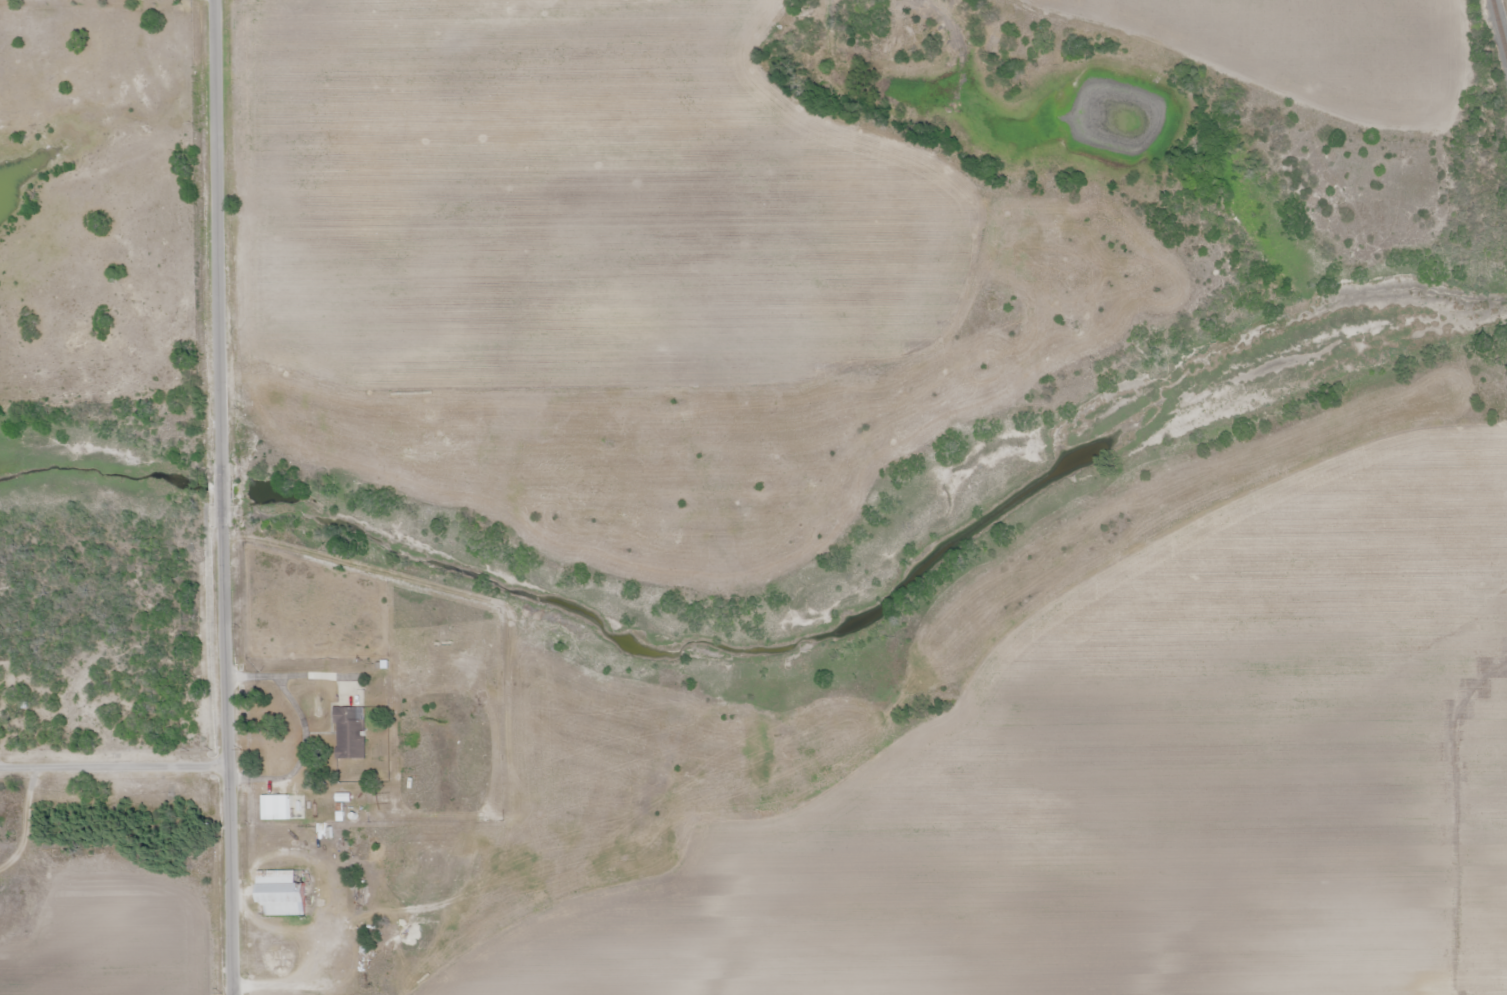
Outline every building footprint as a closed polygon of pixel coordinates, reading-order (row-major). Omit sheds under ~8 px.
[(366,760),(366,707),(336,707),(336,760),(366,760)] [(257,871),(257,916),(305,916),(306,871),(257,871)]
